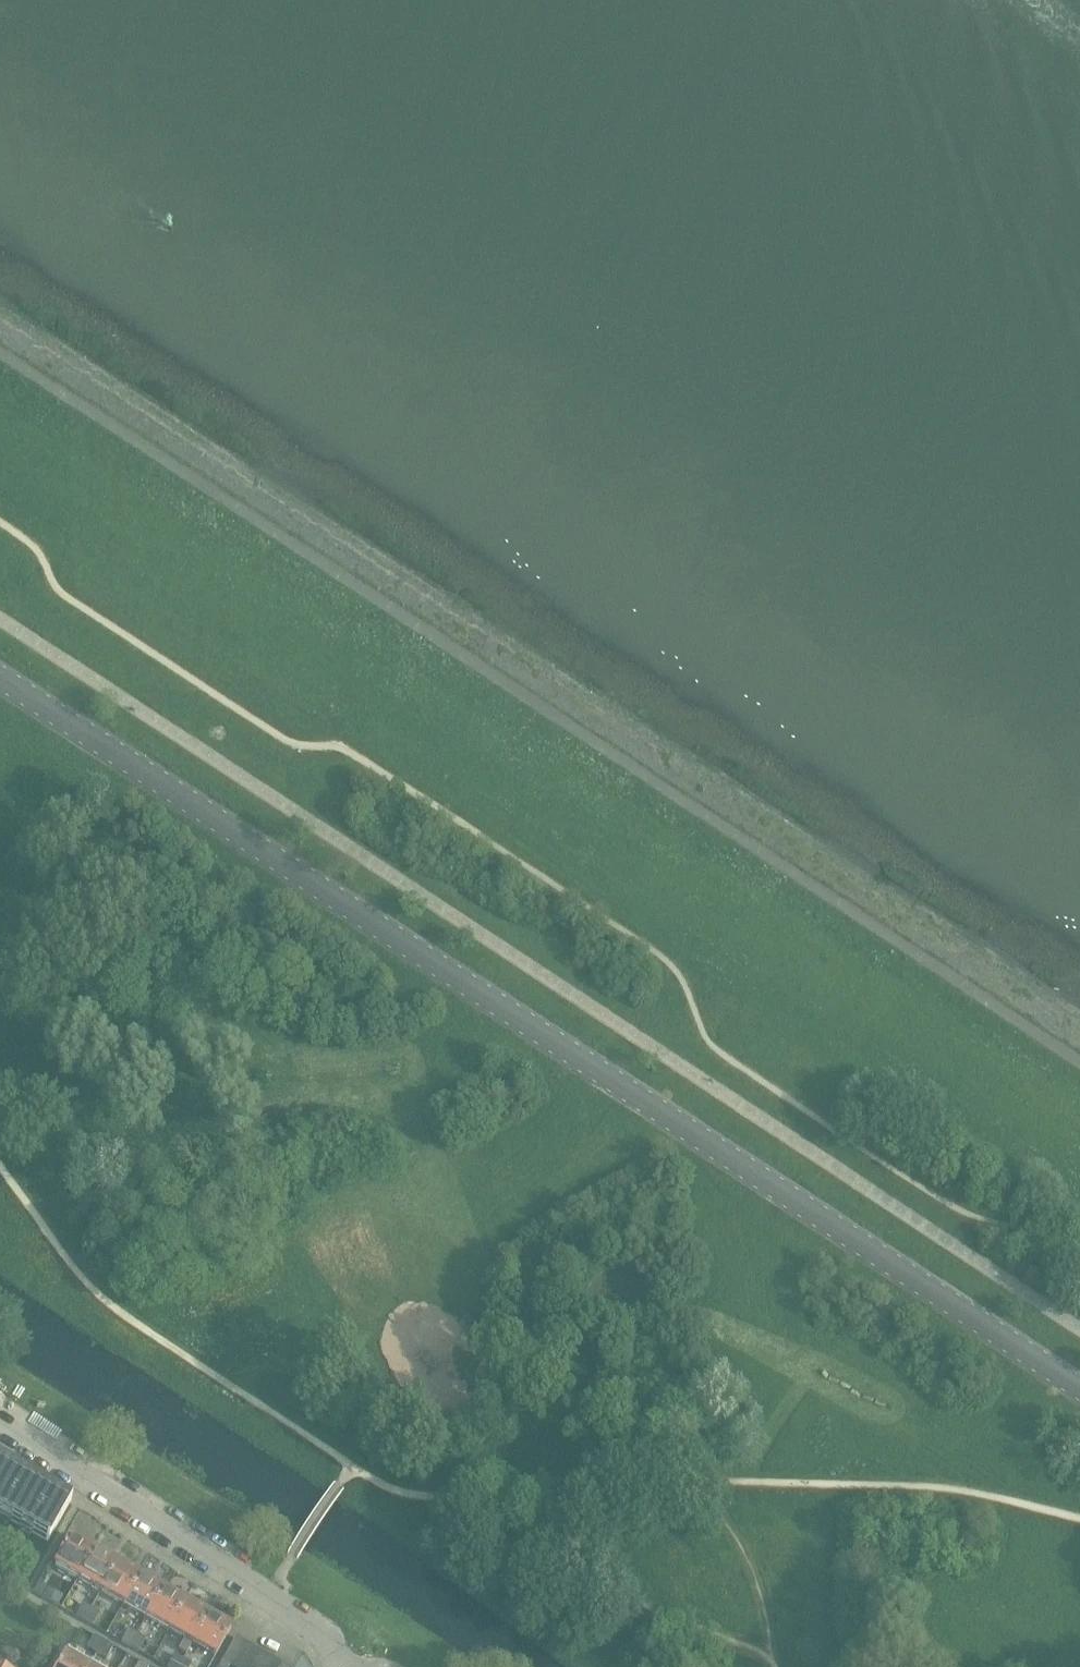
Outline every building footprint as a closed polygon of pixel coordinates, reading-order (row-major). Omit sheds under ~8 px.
[(0,1462),(0,1516),(48,1543),(70,1501),(0,1462)] [(77,1579),(93,1550),(70,1537),(54,1566),(77,1579)] [(100,1592),(116,1563),(93,1550),(77,1579),(100,1592)] [(123,1605),(139,1576),(116,1563),(100,1592),(123,1605)] [(146,1618),(162,1589),(139,1576),(123,1605),(146,1618)] [(47,1601),(54,1588),(45,1583),(37,1596),(47,1601)] [(169,1631),(185,1602),(162,1589),(146,1618),(169,1631)] [(191,1644),(208,1615),(185,1602),(169,1631),(184,1640),(178,1650),(186,1655),(191,1644)] [(84,1622),(91,1608),(83,1604),(76,1617),(84,1622)] [(92,1627),(100,1613),(91,1608),(84,1622),(92,1627)] [(215,1657),(231,1628),(208,1615),(191,1644),(215,1657)] [(129,1648),(137,1634),(128,1629),(121,1643),(129,1648)] [(138,1653),(146,1639),(137,1634),(129,1648),(138,1653)] [(96,1653),(103,1641),(94,1636),(87,1648),(96,1653)] [(247,1644),(235,1638),(222,1661),(231,1666),(234,1666),(247,1644)] [(106,1659),(113,1647),(103,1641),(96,1653),(106,1659)] [(258,1651),(247,1644),(234,1666),(249,1666),(258,1651)] [(269,1657),(258,1651),(249,1666),(264,1666),(269,1657)] [(183,1659),(175,1654),(167,1666),(179,1666),(183,1659)] [(64,1655),(57,1666),(86,1666),(64,1655)] [(281,1664),(269,1657),(264,1666),(280,1666),(281,1664)]
